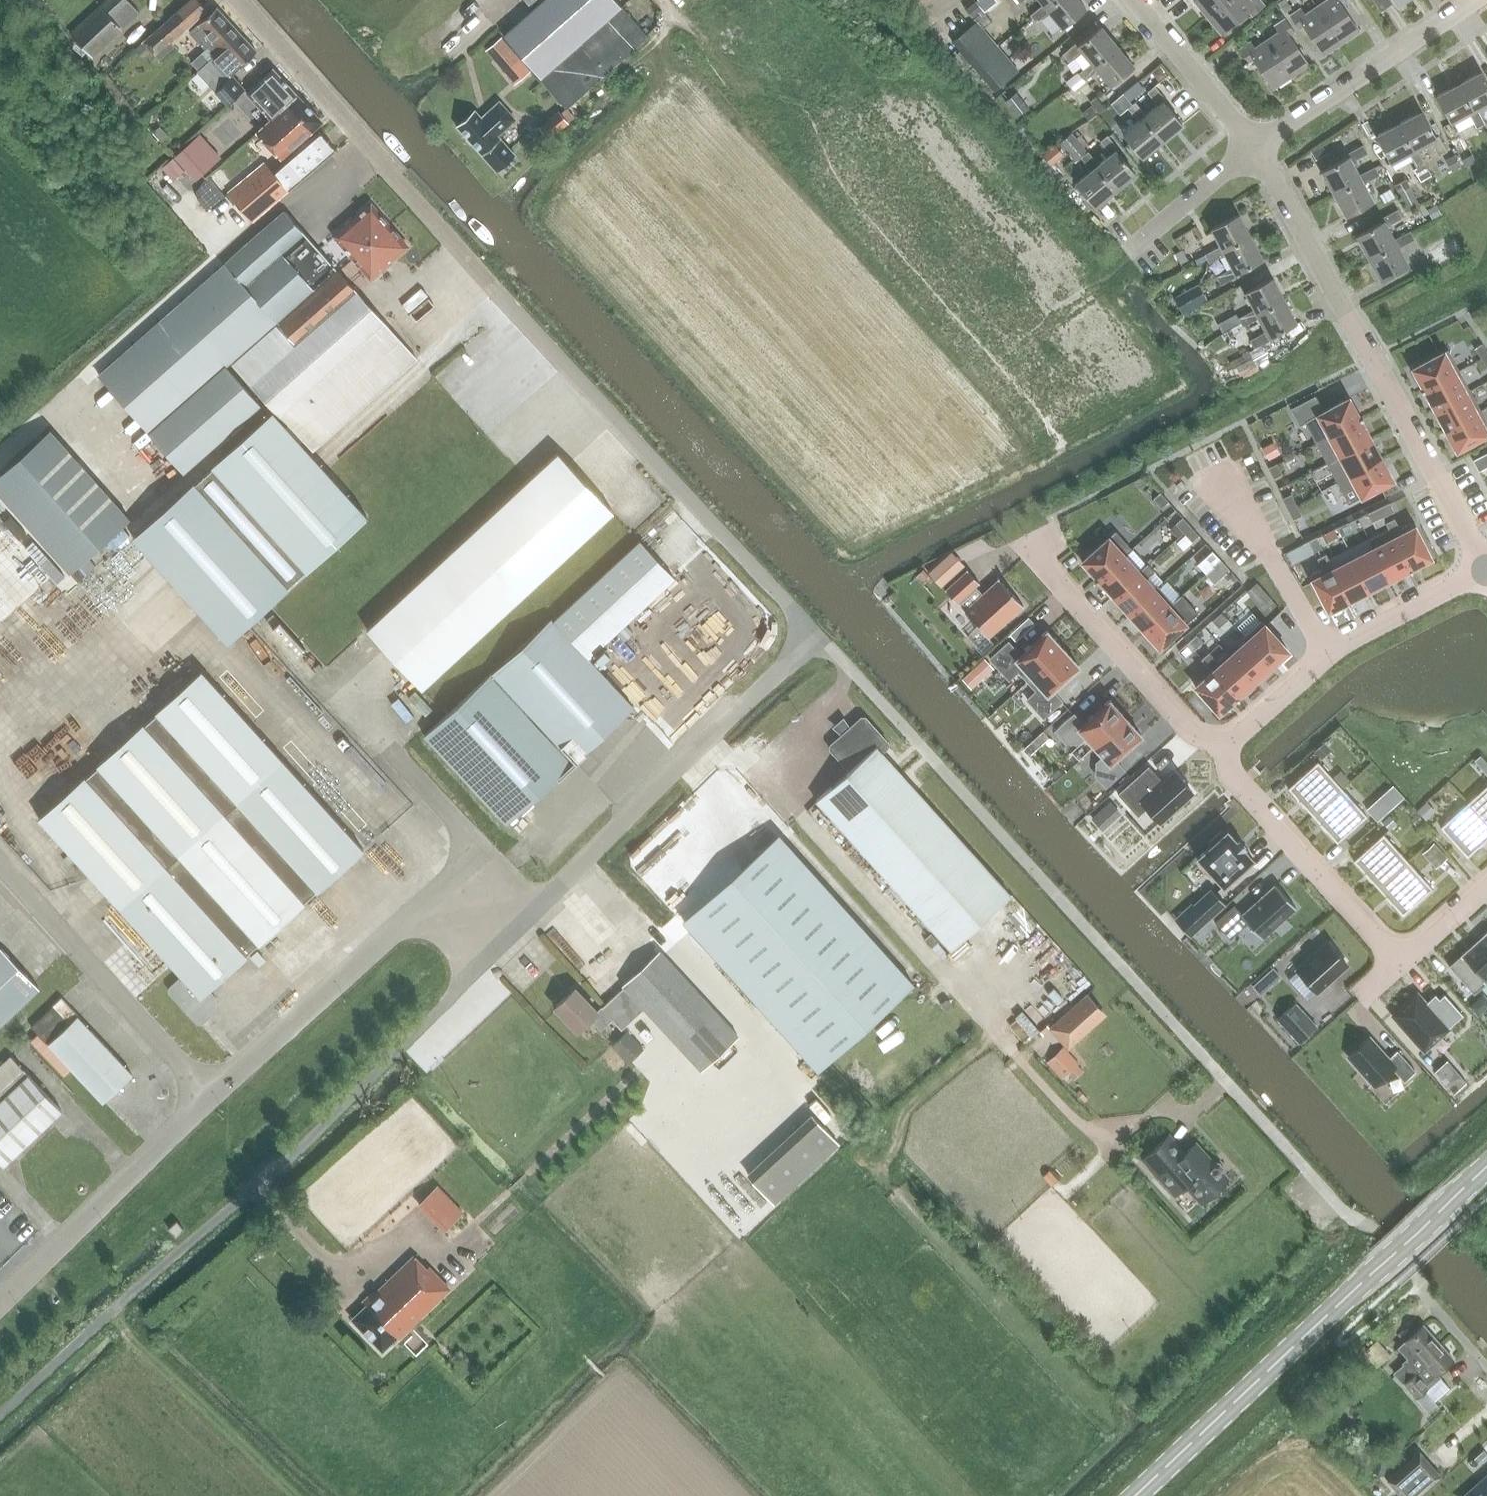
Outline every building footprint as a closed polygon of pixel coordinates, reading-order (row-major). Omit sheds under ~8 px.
[(139,12),(127,0),(105,0),(69,33),(91,57),(139,12)] [(205,9),(197,0),(189,0),(142,41),(153,55),(205,9)] [(646,36),(614,0),(543,0),(502,36),(566,107),(646,36)] [(964,9),(971,18),(982,9),(975,0),(964,9)] [(1085,8),(1079,0),(1054,0),(1045,8),(1043,5),(1030,15),(1036,22),(1048,12),(1061,28),(1085,8)] [(1229,0),(1194,0),(1207,17),(1229,0)] [(1264,7),(1259,0),(1251,0),(1250,1),(1250,0),(1229,0),(1207,17),(1221,34),(1249,12),(1252,17),(1264,7)] [(1277,3),(1284,13),(1291,8),(1286,0),(1281,0),(1277,3)] [(1314,8),(1338,45),(1359,31),(1339,1),(1341,0),(1325,0),(1314,8)] [(188,31),(205,49),(191,63),(197,70),(209,60),(208,59),(225,44),(227,47),(241,34),(215,7),(188,31)] [(1322,55),(1338,45),(1314,8),(1304,14),(1301,8),(1289,16),(1298,29),(1303,26),(1322,55)] [(1290,77),(1309,64),(1289,35),(1294,32),(1285,19),(1273,26),(1277,32),(1266,40),(1290,77)] [(973,67),(998,46),(976,20),(951,41),(973,67)] [(1093,66),(1117,46),(1101,26),(1078,46),(1076,43),(1062,54),(1068,61),(1081,51),(1091,63),(1093,66)] [(243,89),(230,74),(256,51),(241,34),(227,47),(225,44),(208,59),(209,60),(197,70),(196,71),(208,84),(211,82),(217,89),(215,91),(227,104),(243,89)] [(501,36),(485,50),(493,59),(508,45),(501,36)] [(1272,89),(1290,77),(1266,40),(1254,48),(1250,42),(1239,49),(1248,63),(1252,60),(1272,89)] [(998,46),(973,67),(992,91),(1006,79),(999,71),(1010,61),(998,46)] [(1110,86),(1133,66),(1117,46),(1093,66),(1091,63),(1078,74),(1084,81),(1097,70),(1110,86)] [(531,70),(519,57),(504,71),(515,84),(531,70)] [(270,119),(296,95),(271,68),(246,92),(270,119)] [(1476,109),(1486,103),(1486,83),(1481,72),(1458,84),(1473,111),(1476,109)] [(1122,93),(1123,94),(1129,101),(1143,89),(1137,81),(1122,93)] [(1484,124),(1476,109),(1473,111),(1458,84),(1436,96),(1450,123),(1468,114),(1476,128),(1484,124)] [(1162,141),(1182,125),(1163,102),(1165,100),(1154,86),(1147,92),(1157,105),(1145,115),(1142,117),(1162,141)] [(1016,116),(1027,108),(1016,92),(1004,100),(1016,116)] [(1129,101),(1123,94),(1111,104),(1120,115),(1128,108),(1132,105),(1129,101)] [(271,119),(267,122),(256,132),(279,158),(321,121),(296,95),(270,119),(271,119)] [(475,110),(457,126),(496,170),(514,154),(496,135),(505,128),(506,127),(515,119),(498,100),(480,116),(475,110)] [(1142,117),(1145,115),(1135,102),(1132,105),(1128,108),(1138,121),(1122,134),(1142,158),(1162,141),(1142,117)] [(557,110),(537,127),(548,140),(568,122),(557,110)] [(1438,156),(1446,151),(1438,136),(1435,137),(1421,111),(1398,124),(1413,151),(1416,149),(1430,141),(1438,156)] [(1424,163),(1416,149),(1413,151),(1398,124),(1376,136),(1390,163),(1408,153),(1416,168),(1424,163)] [(271,171),(288,190),(334,149),(318,131),(271,171)] [(1086,151),(1072,133),(1059,143),(1073,161),(1086,151)] [(1135,174),(1116,151),(1118,149),(1107,135),(1100,141),(1110,154),(1098,164),(1095,166),(1115,190),(1135,174)] [(1325,141),(1310,150),(1315,159),(1330,150),(1325,141)] [(190,142),(173,157),(185,169),(195,181),(212,165),(190,142)] [(1063,154),(1054,144),(1041,155),(1050,165),(1063,154)] [(1360,178),(1359,175),(1351,162),(1367,153),(1362,145),(1346,154),(1347,157),(1321,171),(1333,194),(1360,178)] [(1095,166),(1098,164),(1088,151),(1081,157),(1091,170),(1075,183),(1095,207),(1115,190),(1095,166)] [(1473,152),(1459,158),(1464,167),(1477,160),(1473,152)] [(288,190),(271,171),(264,162),(227,193),(251,221),(288,190)] [(1379,175),(1376,170),(1374,167),(1359,175),(1360,178),(1333,194),(1345,216),(1373,201),(1363,183),(1379,175)] [(210,204),(226,189),(210,172),(195,187),(210,204)] [(1405,178),(1393,185),(1407,210),(1419,203),(1405,178)] [(1379,194),(1384,203),(1394,197),(1390,189),(1379,194)] [(351,257),(388,225),(370,204),(333,236),(351,257)] [(1436,204),(1427,209),(1432,218),(1441,213),(1436,204)] [(1395,243),(1394,239),(1386,226),(1402,217),(1397,209),(1381,218),(1382,221),(1356,235),(1368,258),(1395,243)] [(224,366),(335,268),(284,210),(98,375),(184,472),(259,405),(224,366)] [(1222,251),(1250,237),(1238,214),(1210,229),(1220,247),(1204,255),(1209,263),(1224,255),(1222,251)] [(369,278),(406,246),(388,225),(351,257),(369,278)] [(1398,248),(1414,239),(1409,231),(1394,239),(1395,243),(1368,258),(1380,280),(1408,265),(1398,248)] [(1222,251),(1224,255),(1231,268),(1216,277),(1220,285),(1237,276),(1235,273),(1262,259),(1250,237),(1222,251)] [(1188,260),(1182,249),(1174,254),(1181,265),(1188,260)] [(311,451),(416,359),(337,271),(231,364),(284,422),(285,421),(311,451)] [(1256,314),(1284,300),(1272,277),(1245,291),(1254,309),(1238,317),(1240,321),(1242,325),(1258,317),(1256,314)] [(1206,300),(1198,284),(1173,297),(1181,313),(1206,300)] [(1269,336),(1296,322),(1284,300),(1256,314),(1258,317),(1265,331),(1249,339),(1253,347),(1270,339),(1269,336)] [(1236,313),(1225,319),(1229,327),(1240,321),(1238,317),(1236,313)] [(1481,343),(1474,348),(1480,358),(1486,354),(1486,352),(1481,343)] [(1419,389),(1420,391),(1459,370),(1447,349),(1412,368),(1422,388),(1419,389)] [(1434,409),(1469,390),(1459,370),(1420,391),(1421,392),(1424,391),(1434,409)] [(1434,409),(1445,430),(1480,410),(1469,390),(1434,409)] [(1304,422),(1315,442),(1362,417),(1361,416),(1358,417),(1348,398),(1304,422)] [(1480,410),(1445,430),(1456,450),(1486,434),(1486,423),(1480,410)] [(132,536),(227,642),(288,588),(286,586),(305,570),(306,571),(366,517),(271,411),(211,466),(212,467),(194,483),(192,482),(132,536)] [(1362,417),(1315,442),(1326,462),(1370,439),(1360,420),(1362,419),(1362,417)] [(70,572),(130,519),(49,429),(0,473),(0,494),(70,572)] [(1381,459),(1370,439),(1326,462),(1337,483),(1381,459)] [(1262,447),(1268,460),(1279,454),(1273,442),(1262,447)] [(421,688),(612,511),(557,452),(365,629),(421,688)] [(1473,460),(1478,470),(1486,466),(1486,462),(1483,455),(1473,460)] [(1337,483),(1348,503),(1392,480),(1381,459),(1337,483)] [(1281,474),(1276,463),(1268,467),(1273,478),(1281,474)] [(1160,492),(1152,499),(1160,508),(1167,501),(1160,492)] [(1287,508),(1295,504),(1290,494),(1282,498),(1287,508)] [(1301,515),(1295,504),(1287,508),(1292,519),(1301,515)] [(1378,509),(1382,517),(1392,512),(1388,504),(1378,509)] [(1382,517),(1378,509),(1367,514),(1371,522),(1382,517)] [(1182,532),(1183,533),(1190,526),(1182,517),(1175,524),(1182,532)] [(1394,518),(1385,523),(1388,529),(1410,572),(1412,571),(1411,568),(1430,558),(1412,522),(1399,528),(1394,518)] [(1340,537),(1351,532),(1347,523),(1336,528),(1340,537)] [(1175,524),(1169,529),(1177,537),(1182,532),(1175,524)] [(1198,535),(1190,526),(1183,533),(1184,534),(1191,542),(1198,535)] [(1388,529),(1367,539),(1372,548),(1388,579),(1408,569),(1409,572),(1410,572),(1388,529)] [(1333,530),(1323,535),(1326,542),(1337,536),(1333,530)] [(1095,581),(1124,556),(1131,549),(1115,531),(1081,561),(1096,578),(1094,580),(1095,581)] [(1184,534),(1176,542),(1182,549),(1191,542),(1184,534)] [(0,539),(0,577),(16,592),(38,570),(3,536),(0,539)] [(1308,542),(1313,552),(1322,548),(1316,538),(1308,542)] [(927,564),(942,579),(968,555),(953,540),(927,564)] [(632,707),(586,658),(615,631),(624,623),(673,578),(638,541),(552,621),(549,618),(424,735),(506,823),(632,707)] [(1372,548),(1352,558),(1369,590),(1388,579),(1372,548)] [(1205,557),(1197,565),(1204,574),(1213,566),(1220,560),(1212,551),(1205,557)] [(1322,568),(1309,575),(1327,611),(1349,600),(1333,567),(1325,553),(1316,558),(1322,568)] [(1112,595),(1138,571),(1124,556),(1095,581),(1096,582),(1098,580),(1112,595)] [(1352,558),(1333,567),(1349,600),(1369,590),(1352,558)] [(1213,566),(1204,574),(1213,583),(1221,575),(1228,569),(1220,560),(1213,566)] [(1112,595),(1127,612),(1153,588),(1145,579),(1153,571),(1147,564),(1138,571),(1112,595)] [(997,578),(982,593),(975,586),(979,583),(967,569),(944,589),(957,603),(958,602),(965,609),(964,610),(989,637),(1023,605),(997,578)] [(1246,590),(1262,607),(1271,599),(1256,581),(1246,590)] [(1153,588),(1127,612),(1142,629),(1172,602),(1157,585),(1153,588)] [(1142,629),(1158,647),(1185,624),(1175,613),(1184,605),(1177,598),(1172,602),(1142,629)] [(1212,620),(1218,627),(1227,619),(1220,612),(1212,620)] [(1009,635),(1015,641),(1034,624),(1028,618),(1009,635)] [(1269,667),(1287,651),(1260,621),(1242,637),(1245,641),(1269,667)] [(624,623),(615,631),(623,640),(632,631),(624,623)] [(1027,681),(1062,648),(1046,631),(1019,655),(1007,642),(989,658),(1008,679),(1017,670),(1027,681)] [(1187,643),(1193,650),(1202,642),(1196,635),(1187,643)] [(1269,667),(1245,641),(1230,655),(1254,681),(1269,667)] [(1187,643),(1178,650),(1184,657),(1193,650),(1187,643)] [(1062,648),(1027,681),(1036,691),(1026,699),(1042,717),(1060,700),(1052,690),(1078,666),(1062,648)] [(1201,659),(1211,671),(1237,700),(1239,698),(1237,696),(1254,681),(1230,655),(1226,651),(1216,661),(1208,652),(1201,659)] [(974,668),(982,677),(992,669),(984,659),(974,668)] [(363,849),(281,759),(201,670),(37,817),(181,976),(169,987),(169,991),(197,1022),(201,1023),(214,1011),(214,1007),(210,1002),(215,997),(208,989),(246,955),(245,954),(257,942),(259,944),(304,902),(303,901),(316,889),(317,891),(363,849)] [(1237,700),(1211,671),(1194,686),(1218,713),(1235,698),(1237,700)] [(1083,736),(1093,746),(1125,718),(1109,699),(1082,724),(1073,714),(1055,730),(1064,741),(1077,742),(1083,736)] [(887,742),(864,717),(860,716),(829,745),(829,749),(848,770),(815,800),(949,949),(994,908),(1009,895),(881,752),(887,746),(887,742)] [(1125,718),(1093,746),(1102,756),(1095,762),(1094,775),(1104,786),(1123,769),(1114,759),(1141,735),(1125,718)] [(1049,738),(1043,731),(1036,737),(1042,744),(1049,738)] [(1320,756),(1328,749),(1323,744),(1315,751),(1320,756)] [(1286,787),(1311,814),(1341,788),(1316,761),(1286,787)] [(1148,765),(1117,794),(1132,810),(1141,802),(1146,807),(1159,822),(1192,793),(1173,771),(1162,781),(1148,765)] [(1466,802),(1486,825),(1486,783),(1466,802)] [(1366,815),(1341,788),(1311,814),(1336,841),(1366,815)] [(1366,809),(1376,821),(1390,809),(1379,797),(1366,809)] [(1433,811),(1426,802),(1418,810),(1425,818),(1433,811)] [(1486,837),(1486,825),(1466,802),(1439,827),(1466,856),(1486,837)] [(1395,822),(1389,816),(1382,822),(1388,829),(1395,822)] [(1223,888),(1254,859),(1245,849),(1250,844),(1241,834),(1236,839),(1226,829),(1195,858),(1223,888)] [(778,833),(681,921),(817,1071),(914,984),(778,833)] [(1406,860),(1381,834),(1352,860),(1377,887),(1406,860)] [(1432,843),(1422,852),(1436,867),(1446,858),(1432,843)] [(1377,887),(1401,914),(1431,887),(1406,860),(1377,887)] [(1233,903),(1214,919),(1229,937),(1247,921),(1261,936),(1295,905),(1275,882),(1241,912),(1233,903)] [(1211,889),(1191,906),(1205,921),(1224,904),(1211,889)] [(562,942),(600,984),(618,968),(608,957),(618,948),(592,919),(585,925),(583,923),(562,942)] [(1473,942),(1486,957),(1486,930),(1473,942)] [(1346,963),(1327,942),(1297,970),(1316,991),(1346,963)] [(1447,966),(1472,994),(1486,981),(1486,957),(1473,942),(1447,966)] [(38,988),(0,947),(0,1024),(38,988)] [(620,1030),(643,1009),(699,1070),(718,1053),(722,1058),(730,1051),(725,1046),(737,1035),(659,951),(622,986),(623,987),(600,1007),(596,1011),(574,988),(554,1008),(576,1031),(589,1019),(599,1030),(610,1019),(620,1030)] [(278,952),(249,979),(257,988),(286,961),(278,952)] [(1281,976),(1273,967),(1252,986),(1260,995),(1281,976)] [(1106,1014),(1086,992),(1047,1028),(1067,1049),(1106,1014)] [(1416,994),(1393,1015),(1424,1049),(1462,1014),(1443,994),(1438,998),(1434,994),(1425,1003),(1416,994)] [(1484,997),(1480,997),(1470,1006),(1477,1014),(1486,1006),(1486,1000),(1484,997)] [(1316,1026),(1295,1002),(1276,1019),(1297,1043),(1316,1026)] [(132,1074),(76,1016),(47,1043),(103,1102),(132,1074)] [(643,1048),(626,1030),(610,1045),(627,1063),(643,1048)] [(1368,1037),(1348,1055),(1374,1084),(1392,1068),(1403,1081),(1415,1071),(1396,1050),(1387,1059),(1368,1037)] [(1045,1061),(1061,1078),(1067,1072),(1073,1079),(1083,1070),(1077,1064),(1079,1063),(1062,1045),(1045,1061)] [(28,1075),(11,1057),(0,1068),(0,1162),(3,1166),(62,1110),(28,1075)] [(1465,1081),(1446,1060),(1434,1071),(1453,1092),(1465,1081)] [(814,1118),(748,1180),(772,1206),(838,1144),(814,1118)] [(1184,1150),(1168,1132),(1139,1158),(1173,1196),(1184,1186),(1200,1204),(1230,1177),(1222,1170),(1223,1167),(1219,1161),(1215,1162),(1196,1140),(1184,1150)] [(1048,1171),(1043,1176),(1050,1185),(1056,1180),(1048,1171)] [(463,1211),(437,1184),(416,1203),(441,1231),(463,1211)] [(168,1228),(175,1236),(184,1229),(176,1221),(168,1228)] [(353,1319),(382,1349),(396,1335),(398,1338),(449,1288),(428,1266),(426,1269),(414,1256),(374,1294),(373,1292),(363,1301),(367,1305),(353,1319)] [(1398,1348),(1407,1358),(1401,1363),(1402,1364),(1393,1372),(1416,1398),(1428,1387),(1425,1383),(1434,1374),(1435,1375),(1452,1358),(1422,1324),(1398,1348)] [(1418,1452),(1387,1479),(1402,1495),(1417,1495),(1440,1476),(1418,1452)] [(1372,1470),(1383,1474),(1386,1465),(1375,1462),(1372,1470)] [(1466,1495),(1468,1495),(1486,1495),(1486,1476),(1466,1495)]
